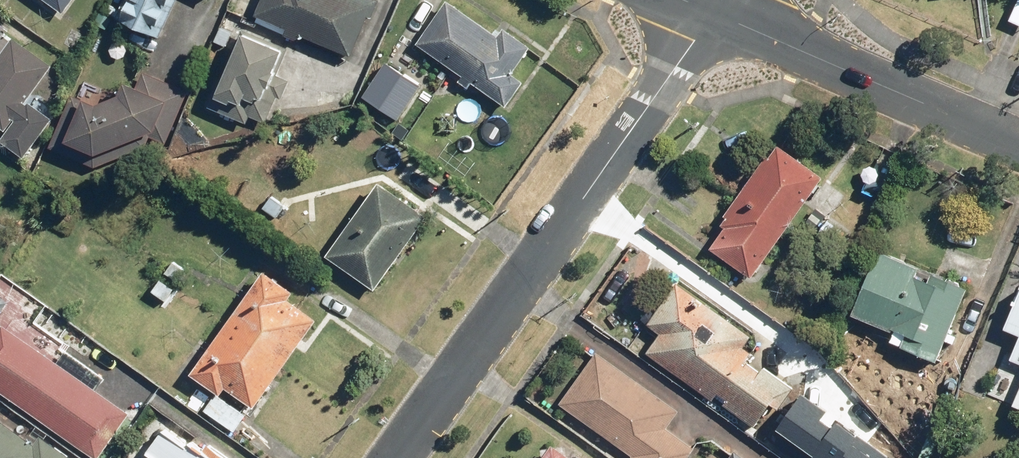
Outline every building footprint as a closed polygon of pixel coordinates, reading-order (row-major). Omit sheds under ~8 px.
[(66,14),(76,0),(46,0),(66,14)] [(118,18),(162,37),(179,0),(126,0),(118,18)] [(258,16),(352,56),(370,15),(374,16),(381,1),(378,0),(265,0),(258,16)] [(1008,23),(1018,28),(1018,0),(1008,23)] [(498,36),(449,1),(419,43),(508,106),(525,81),(515,74),(533,47),(505,27),(498,36)] [(234,32),(223,27),(217,42),(228,47),(234,32)] [(287,47),(245,30),(212,107),(250,123),(252,117),(268,124),(280,98),(283,99),(290,81),(275,74),(287,47)] [(56,65),(16,36),(3,55),(0,53),(0,124),(9,131),(3,140),(27,157),(55,118),(30,100),(56,65)] [(422,85),(387,62),(364,97),(400,120),(422,85)] [(102,103),(74,92),(51,147),(96,166),(169,139),(189,90),(144,71),(137,86),(128,82),(124,92),(102,103)] [(770,159),(767,157),(725,215),(729,218),(723,226),(726,228),(711,248),(752,277),(824,176),(780,145),(770,159)] [(430,217),(382,182),(328,255),(376,290),(430,217)] [(286,202),(265,188),(250,209),(270,224),(286,202)] [(968,289),(880,252),(852,316),(894,333),(890,341),(938,361),(968,289)] [(190,272),(176,261),(167,273),(181,283),(190,272)] [(296,291),(266,270),(192,373),(222,394),(227,386),(255,406),(318,318),(290,299),(296,291)] [(177,290),(163,279),(154,291),(168,302),(177,290)] [(743,345),(751,335),(679,282),(649,323),(663,332),(649,352),(715,399),(716,397),(755,425),(772,401),(781,407),(795,387),(766,366),(762,371),(747,360),(753,352),(743,345)] [(1006,328),(1018,334),(1018,298),(1006,328)] [(5,324),(0,331),(0,389),(97,457),(100,457),(132,413),(5,324)] [(597,352),(560,404),(633,455),(631,457),(689,457),(696,448),(667,428),(679,410),(597,352)] [(776,431),(814,457),(892,457),(893,456),(804,392),(776,431)] [(248,415),(218,393),(206,411),(236,432),(248,415)] [(35,444),(0,419),(0,457),(73,457),(41,435),(35,444)] [(193,441),(189,446),(165,429),(150,451),(159,457),(230,457),(209,443),(205,449),(193,441)] [(554,443),(543,457),(575,457),(554,443)]
